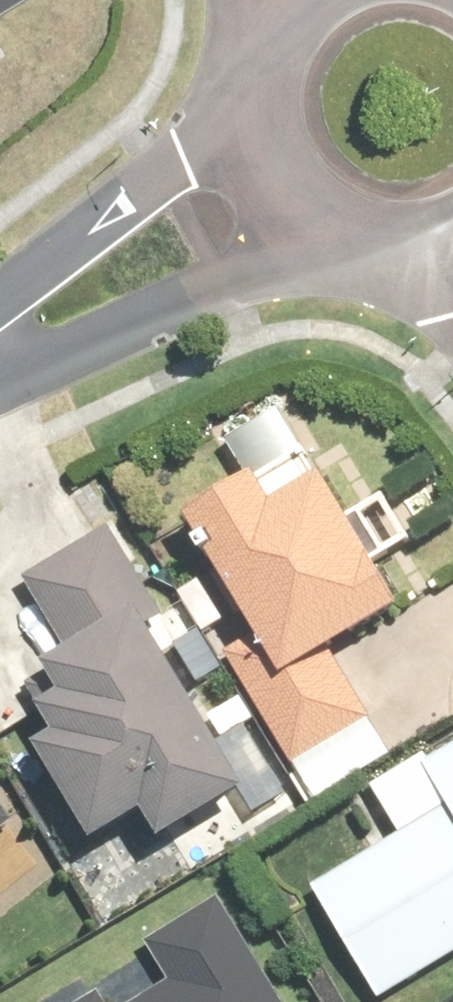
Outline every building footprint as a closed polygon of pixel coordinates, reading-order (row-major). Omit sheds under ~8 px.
[(18,0),(0,0),(0,11),(18,0)] [(298,456),(275,416),(220,447),(239,481),(173,520),(244,644),(220,657),(282,765),(359,719),(320,650),(379,616),(289,460),(298,456)] [(197,587),(151,611),(109,534),(22,582),(60,652),(30,668),(47,700),(27,711),(42,738),(19,751),(70,845),(132,811),(146,838),(229,792),(157,662),(218,628),(197,587)] [(393,834),(304,893),(374,999),(452,947),(452,743),(422,763),(417,757),(366,792),(393,834)] [(210,901),(139,944),(164,985),(135,1001),(271,1001),(210,901)]
